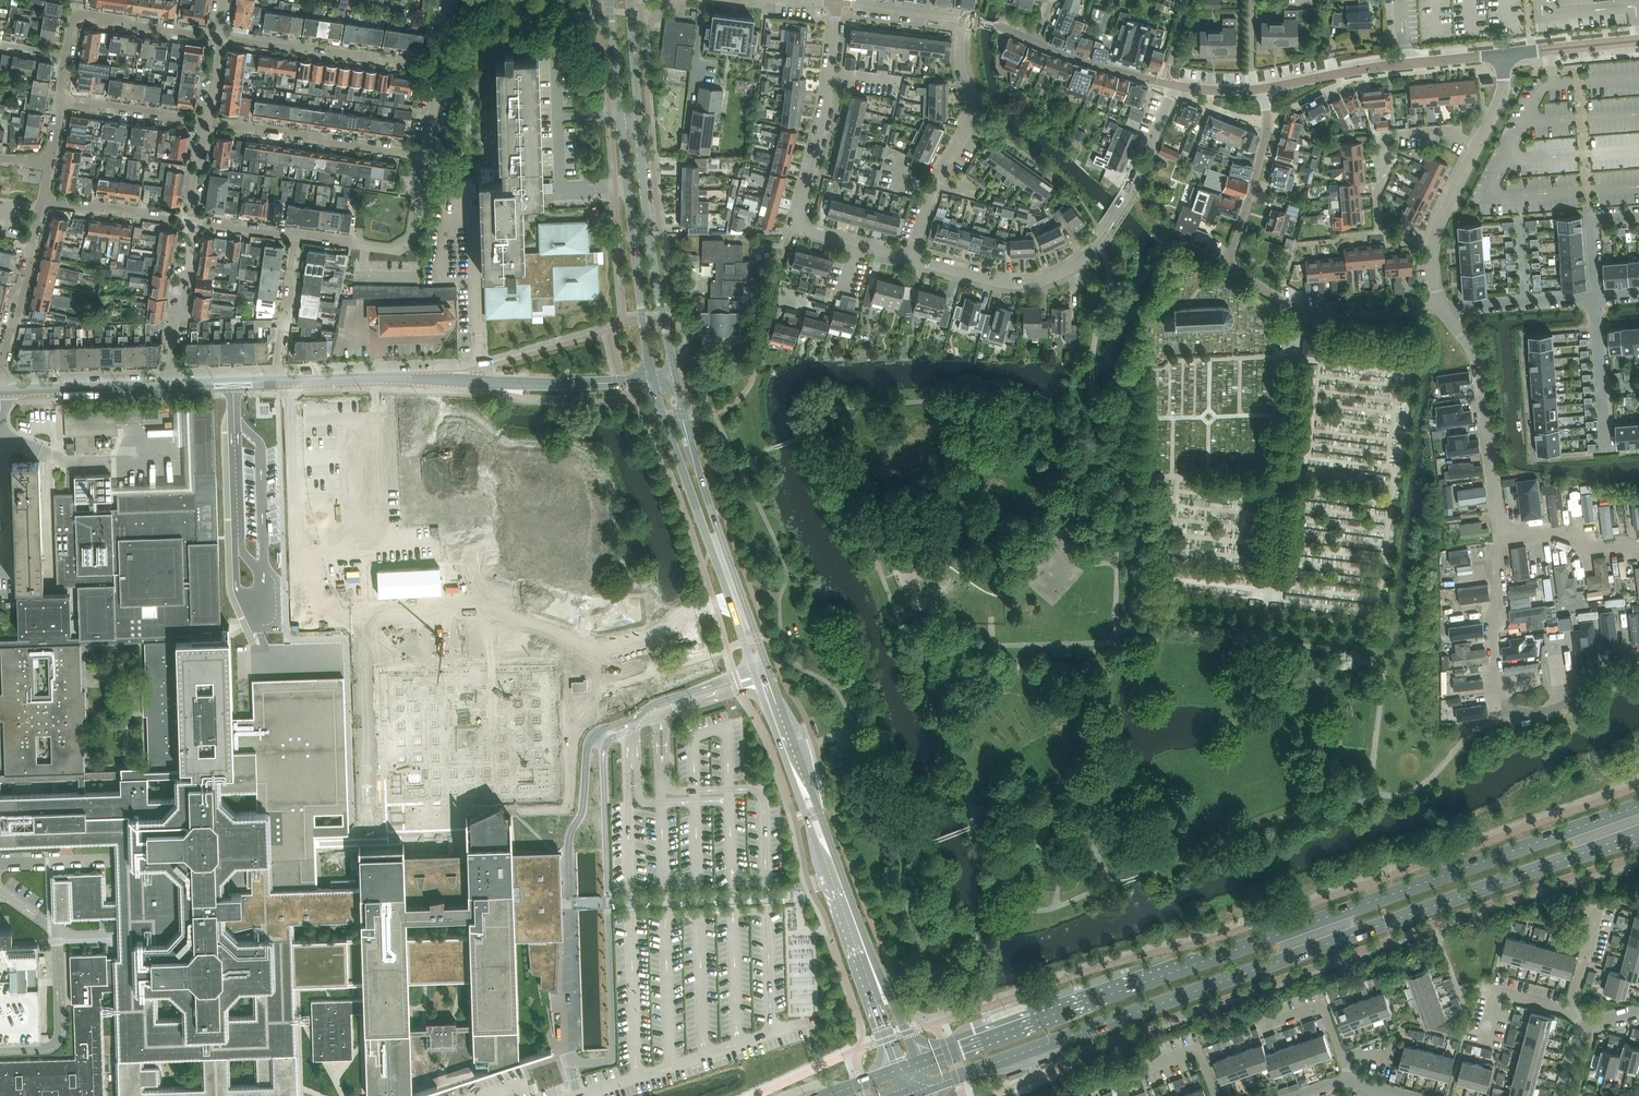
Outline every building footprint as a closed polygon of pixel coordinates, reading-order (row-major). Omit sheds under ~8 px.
[(62,0),(30,0),(30,2),(45,4),(44,12),(61,15),(63,3),(62,3),(62,0)] [(114,7),(126,9),(128,0),(115,0),(114,7)] [(139,11),(140,0),(128,0),(126,9),(139,11)] [(139,11),(150,12),(152,0),(140,0),(139,11)] [(162,14),(164,0),(152,0),(150,12),(162,14)] [(174,16),(175,16),(177,0),(164,0),(162,14),(174,16)] [(180,1),(189,2),(191,3),(190,8),(184,7),(184,8),(208,12),(210,0),(180,0),(180,1)] [(235,10),(259,13),(260,7),(253,6),(254,0),(236,0),(235,10)] [(273,6),(275,6),(274,11),(266,10),(265,14),(264,21),(263,29),(276,31),(279,7),(280,0),(274,0),(273,6)] [(428,11),(430,0),(423,0),(421,10),(428,11)] [(964,7),(973,8),(974,8),(975,0),(965,0),(964,7)] [(1018,4),(1030,8),(1032,0),(1019,0),(1018,4)] [(1077,12),(1080,0),(1064,0),(1062,7),(1067,9),(1076,12),(1077,12)] [(1160,13),(1163,4),(1157,2),(1154,11),(1160,13)] [(306,16),(303,35),(316,36),(321,4),(314,3),(312,17),(306,16)] [(321,4),(316,36),(328,38),(331,20),(330,20),(324,19),(326,9),(327,5),(321,4)] [(1333,12),(1332,25),(1333,25),(1338,26),(1339,26),(1339,22),(1347,22),(1347,27),(1371,26),(1370,10),(1369,10),(1369,4),(1346,4),(1346,11),(1346,13),(1333,12)] [(18,18),(16,28),(15,33),(19,34),(20,36),(24,37),(26,36),(27,36),(28,31),(29,29),(30,24),(30,20),(21,18),(23,8),(17,6),(11,5),(9,16),(18,18)] [(180,7),(178,16),(207,21),(208,12),(184,8),(184,7),(180,7)] [(279,7),(276,31),(288,33),(291,14),(283,13),(283,7),(279,7)] [(1073,22),(1076,12),(1067,9),(1062,7),(1059,17),(1073,22)] [(1108,59),(1108,58),(1115,35),(1105,32),(1110,11),(1093,7),(1090,18),(1092,19),(1099,22),(1098,27),(1095,41),(1092,52),(1090,57),(1107,63),(1108,59)] [(301,34),(303,16),(296,15),(297,9),(291,8),(291,14),(288,33),(301,34)] [(341,40),(343,22),(336,21),(336,15),(338,15),(338,13),(339,9),(332,8),(332,10),(330,20),(331,20),(328,38),(341,40)] [(1284,9),(1284,22),(1273,22),(1263,22),(1262,22),(1262,46),(1274,46),(1274,42),(1285,42),(1295,42),(1295,43),(1296,43),(1296,21),(1298,21),(1307,21),(1307,9),(1284,9)] [(265,14),(259,13),(235,10),(233,25),(241,26),(243,26),(250,27),(251,22),(251,19),(264,21),(265,14)] [(1131,13),(1120,10),(1115,28),(1120,29),(1116,41),(1111,59),(1110,60),(1139,68),(1139,67),(1151,26),(1130,20),(1131,13)] [(354,23),(346,22),(343,35),(343,40),(355,42),(358,24),(360,12),(355,11),(354,17),(355,17),(354,23)] [(366,13),(360,12),(358,24),(355,42),(368,44),(371,26),(370,26),(363,24),(364,19),(365,19),(366,13)] [(380,46),(381,41),(383,27),(376,26),(377,21),(376,20),(378,12),(373,12),(372,20),(371,20),(370,26),(371,26),(368,44),(380,46)] [(705,36),(704,46),(708,47),(710,47),(754,53),(757,29),(752,29),(754,18),(713,13),(711,24),(706,23),(705,36)] [(40,23),(40,21),(31,19),(30,20),(30,24),(58,29),(59,25),(61,24),(62,20),(60,18),(60,17),(44,14),(43,23),(40,23)] [(388,16),(387,21),(394,23),(394,29),(386,28),(383,41),(382,46),(395,48),(401,15),(393,14),(393,17),(388,16)] [(404,25),(406,16),(401,15),(395,48),(408,50),(411,32),(404,30),(404,25)] [(1062,48),(1073,51),(1075,46),(1077,41),(1080,34),(1081,34),(1085,21),(1087,16),(1084,15),(1082,20),(1074,18),(1069,31),(1064,42),(1064,43),(1062,48)] [(1059,17),(1055,26),(1069,31),(1073,22),(1059,17)] [(420,52),(423,39),(424,33),(416,32),(418,18),(413,18),(411,32),(408,50),(420,52)] [(1236,18),(1223,18),(1222,31),(1211,31),(1201,31),(1201,30),(1200,30),(1200,54),(1212,54),(1212,51),(1223,51),(1233,51),(1234,51),(1234,28),(1236,28),(1236,18)] [(1098,27),(1099,22),(1092,19),(1091,25),(1098,27)] [(695,23),(693,22),(678,20),(676,20),(676,21),(668,20),(667,21),(666,22),(666,25),(664,25),(663,41),(660,65),(674,67),(690,69),(693,45),(695,23)] [(805,43),(806,41),(808,25),(786,23),(785,29),(789,29),(787,41),(805,43)] [(40,39),(54,41),(56,42),(57,40),(58,40),(59,35),(58,34),(58,29),(30,24),(29,29),(42,31),(41,33),(40,39)] [(849,44),(861,46),(863,27),(851,26),(849,44)] [(1064,42),(1069,31),(1055,26),(1049,42),(1062,47),(1064,42)] [(872,55),(873,47),(875,29),(863,27),(861,46),(868,47),(867,54),(872,55)] [(1164,30),(1156,27),(1150,50),(1152,51),(1148,65),(1152,67),(1153,68),(1156,69),(1157,68),(1159,69),(1164,52),(1159,50),(1163,38),(1162,38),(1164,30)] [(111,33),(101,32),(102,31),(85,29),(85,31),(83,32),(83,35),(84,37),(83,43),(109,47),(110,41),(112,33),(111,33)] [(884,55),(885,49),(885,41),(887,30),(875,29),(873,47),(880,48),(879,55),(884,55)] [(896,58),(897,50),(897,41),(899,32),(887,30),(885,41),(885,49),(891,49),(890,57),(896,58)] [(110,41),(109,47),(109,53),(110,49),(119,51),(118,53),(117,53),(116,62),(121,63),(125,35),(121,34),(119,34),(118,32),(115,32),(113,33),(112,33),(110,41)] [(897,50),(908,51),(910,33),(899,32),(897,41),(897,50)] [(908,51),(920,53),(922,34),(910,33),(908,51)] [(127,52),(136,54),(138,42),(138,37),(137,37),(136,35),(132,34),(131,36),(129,36),(129,35),(125,35),(121,63),(126,64),(127,54),(126,54),(127,52)] [(920,53),(925,53),(924,64),(930,65),(931,54),(934,36),(922,34),(920,53)] [(1087,57),(1089,51),(1092,41),(1093,39),(1081,34),(1080,34),(1077,41),(1075,46),(1073,51),(1087,57)] [(949,62),(950,50),(951,41),(951,38),(934,36),(931,54),(943,56),(942,62),(949,62)] [(1023,50),(1026,45),(1009,37),(1008,40),(1002,53),(1013,58),(1011,61),(1007,59),(1003,67),(1014,72),(1017,64),(1023,50)] [(143,38),(142,43),(140,55),(149,56),(149,59),(147,59),(146,67),(152,68),(156,39),(143,38)] [(168,47),(169,41),(156,39),(152,68),(164,70),(168,47)] [(804,55),(805,43),(787,41),(786,52),(804,55)] [(180,43),(179,43),(173,42),(172,47),(171,55),(184,57),(201,60),(202,56),(203,46),(186,44),(185,52),(178,51),(180,43)] [(109,53),(109,47),(83,43),(82,49),(80,50),(80,53),(81,55),(81,57),(97,59),(98,54),(98,52),(109,53)] [(1042,68),(1045,59),(1047,54),(1028,46),(1026,51),(1022,60),(1023,60),(1020,66),(1017,74),(1018,74),(1023,76),(1027,78),(1031,69),(1033,64),(1042,68)] [(227,63),(252,66),(256,66),(257,54),(252,54),(247,53),(235,51),(234,50),(232,51),(229,50),(227,63)] [(484,182),(482,182),(482,183),(482,182),(483,211),(485,275),(485,276),(487,276),(488,283),(485,284),(487,318),(532,316),(531,311),(543,310),(543,304),(555,304),(555,299),(562,298),(599,297),(598,263),(594,264),(594,251),(589,251),(588,245),(588,221),(539,223),(540,229),(540,238),(521,239),(520,204),(541,203),(543,203),(542,191),(548,191),(548,187),(548,183),(542,183),(538,59),(537,59),(536,59),(536,58),(513,59),(513,52),(505,52),(505,66),(498,66),(497,66),(501,167),(503,167),(503,178),(503,181),(484,182)] [(786,52),(785,58),(778,57),(777,63),(784,64),(803,66),(804,55),(786,52)] [(6,54),(2,53),(1,58),(0,66),(0,68),(11,70),(13,55),(6,54)] [(1053,76),(1059,59),(1047,54),(1045,59),(1042,68),(1038,80),(1043,82),(1046,74),(1053,76)] [(34,59),(27,58),(13,55),(11,70),(31,74),(34,59)] [(259,55),(259,60),(257,70),(265,72),(264,80),(269,81),(270,72),(272,57),(259,55)] [(183,64),(176,63),(175,68),(182,70),(199,72),(201,60),(184,57),(183,64)] [(272,57),(270,72),(278,74),(277,83),(281,83),(285,58),(272,57)] [(846,57),(845,68),(854,69),(856,58),(846,57)] [(287,81),(288,75),(295,76),(297,60),(285,58),(281,83),(287,84),(287,81)] [(108,76),(110,64),(107,63),(80,59),(77,79),(77,80),(76,80),(75,86),(76,86),(75,86),(78,90),(79,90),(79,91),(84,92),(84,90),(85,91),(92,92),(92,91),(96,92),(104,93),(104,88),(105,83),(105,82),(99,81),(100,75),(108,76)] [(1060,59),(1059,59),(1053,76),(1054,76),(1055,77),(1061,59),(1060,59)] [(1071,69),(1073,64),(1061,59),(1055,77),(1062,79),(1058,88),(1064,89),(1065,86),(1071,69)] [(37,75),(45,77),(50,78),(51,72),(52,72),(52,71),(53,69),(54,66),(53,64),(53,63),(39,60),(37,75)] [(308,78),(311,62),(309,62),(308,61),(306,60),(304,61),(299,61),(295,91),(308,93),(309,87),(301,86),(303,77),(308,78)] [(323,70),(324,64),(322,64),(321,62),(319,62),(318,63),(313,62),(310,78),(309,87),(308,93),(321,94),(322,90),(322,88),(314,87),(315,79),(322,80),(323,70)] [(226,75),(244,77),(245,69),(251,71),(252,66),(227,63),(226,75)] [(336,71),(337,66),(336,66),(335,64),(332,64),(331,65),(326,64),(322,88),(322,90),(321,94),(329,96),(330,92),(328,91),(329,81),(335,82),(336,71)] [(801,78),(803,66),(784,64),(783,76),(787,77),(787,76),(801,78)] [(1066,86),(1064,90),(1085,98),(1086,94),(1088,94),(1094,76),(1095,70),(1073,64),(1071,69),(1065,86),(1066,86)] [(125,66),(118,65),(117,67),(112,66),(111,78),(110,77),(108,94),(113,95),(114,96),(118,97),(119,96),(121,96),(125,68),(125,66)] [(344,67),(339,66),(338,72),(334,96),(348,98),(348,92),(341,91),(342,83),(348,84),(350,68),(349,68),(348,66),(345,66),(344,67)] [(134,98),(136,81),(128,80),(130,69),(125,68),(121,96),(126,97),(127,98),(130,99),(132,98),(134,98)] [(361,100),(361,95),(354,94),(355,85),(361,86),(362,75),(363,70),(362,70),(361,68),(358,68),(357,69),(352,68),(351,74),(348,92),(348,98),(361,100)] [(136,81),(134,98),(139,99),(140,100),(143,101),(145,99),(146,100),(149,83),(141,82),(143,71),(137,70),(137,71),(136,81)] [(181,76),(175,75),(174,81),(180,82),(198,85),(198,81),(200,72),(199,72),(182,70),(181,76)] [(375,77),(376,72),(375,71),(374,70),(371,70),(370,71),(365,70),(365,75),(361,95),(361,100),(373,102),(374,98),(367,97),(368,87),(374,88),(375,77)] [(1094,76),(1088,94),(1086,98),(1086,99),(1091,100),(1094,91),(1100,93),(1107,74),(1095,70),(1094,76)] [(385,104),(385,100),(388,79),(389,74),(384,73),(383,71),(381,71),(379,72),(378,72),(376,88),(381,89),(380,98),(374,97),(374,98),(373,102),(385,104)] [(159,102),(160,96),(162,85),(153,84),(154,76),(160,77),(160,74),(151,72),(149,83),(146,100),(152,100),(153,102),(156,103),(157,101),(159,102)] [(394,101),(385,100),(385,104),(398,106),(399,102),(400,97),(403,76),(398,75),(397,74),(394,73),(393,74),(391,74),(390,80),(389,89),(396,90),(394,101)] [(1118,77),(1107,74),(1100,93),(1098,102),(1102,104),(1105,94),(1112,96),(1118,77)] [(248,90),(249,85),(243,84),(244,77),(226,75),(224,87),(242,89),(248,90)] [(405,92),(412,93),(415,78),(413,78),(413,76),(410,76),(409,77),(403,76),(400,97),(399,102),(403,103),(405,92)] [(805,78),(801,78),(787,76),(787,77),(783,76),(782,88),(786,88),(804,90),(805,78)] [(1123,100),(1128,86),(1130,81),(1118,77),(1112,96),(1109,106),(1114,107),(1117,98),(1123,100)] [(32,90),(48,93),(49,87),(51,87),(51,84),(50,82),(50,80),(34,78),(33,84),(26,83),(25,89),(32,90)] [(929,81),(929,87),(916,87),(916,93),(925,93),(948,94),(948,82),(944,82),(944,79),(936,79),(936,81),(929,81)] [(1475,79),(1461,80),(1463,102),(1466,102),(1474,101),(1474,109),(1480,108),(1479,100),(1477,101),(1475,79)] [(1461,80),(1448,82),(1450,103),(1453,103),(1461,102),(1461,110),(1466,109),(1466,102),(1463,102),(1461,80)] [(1148,86),(1130,81),(1128,86),(1123,100),(1132,103),(1128,117),(1140,122),(1144,111),(1140,109),(1140,106),(1148,86)] [(179,90),(173,89),(172,94),(178,95),(196,98),(196,97),(198,85),(180,82),(179,90)] [(1448,82),(1435,83),(1437,104),(1440,104),(1448,103),(1448,111),(1453,111),(1453,103),(1450,103),(1448,82)] [(1435,83),(1422,84),(1424,106),(1435,105),(1435,112),(1440,112),(1440,104),(1437,104),(1435,83)] [(1409,107),(1409,114),(1415,114),(1414,106),(1424,106),(1422,84),(1409,85),(1411,106),(1409,107)] [(224,87),(222,99),(250,103),(251,97),(241,96),(242,89),(224,87)] [(690,133),(682,132),(681,147),(688,148),(688,149),(709,152),(710,149),(709,149),(710,144),(711,142),(710,142),(711,136),(712,134),(711,134),(712,129),(713,127),(712,127),(713,122),(714,119),(719,119),(723,90),(699,87),(696,109),(693,108),(693,112),(692,117),(692,119),(691,124),(691,126),(691,132),(690,132),(690,133)] [(1376,121),(1376,122),(1381,121),(1380,115),(1380,110),(1391,109),(1390,93),(1384,94),(1383,88),(1382,87),(1375,87),(1375,89),(1372,89),(1375,115),(1376,121)] [(19,88),(18,95),(26,96),(24,107),(30,108),(30,109),(40,111),(45,111),(46,106),(46,104),(48,103),(48,100),(47,99),(47,96),(48,93),(32,90),(25,89),(19,88)] [(784,99),(784,100),(803,102),(804,90),(786,88),(785,94),(777,93),(776,98),(784,99)] [(1375,115),(1372,89),(1368,89),(1368,88),(1361,89),(1361,90),(1360,90),(1361,99),(1363,99),(1363,104),(1364,106),(1370,105),(1372,121),(1376,121),(1375,115)] [(262,100),(256,99),(253,115),(265,117),(268,93),(264,92),(262,100)] [(1355,109),(1361,106),(1355,92),(1344,96),(1346,101),(1350,111),(1352,115),(1350,116),(1354,124),(1360,121),(1355,109)] [(167,93),(163,93),(162,102),(195,107),(196,98),(178,95),(172,94),(167,93)] [(273,94),(268,93),(265,117),(276,119),(279,102),(272,101),(273,94)] [(924,104),(929,105),(947,105),(948,94),(925,93),(924,104)] [(849,94),(846,106),(864,110),(867,99),(849,94)] [(1325,99),(1323,94),(1322,94),(1312,99),(1314,104),(1320,114),(1320,119),(1321,118),(1321,117),(1325,116),(1323,113),(1330,110),(1325,99)] [(1027,95),(1022,105),(1027,107),(1031,97),(1027,95)] [(286,96),(285,103),(279,102),(276,119),(288,121),(291,96),(286,96)] [(295,104),(296,97),(291,96),(288,121),(299,122),(302,106),(302,105),(295,104)] [(1335,115),(1343,129),(1348,127),(1343,115),(1348,112),(1343,102),(1341,98),(1331,102),(1334,107),(1337,114),(1335,115)] [(227,112),(237,113),(238,113),(242,114),(249,115),(249,109),(250,103),(222,99),(221,104),(220,111),(223,111),(225,112),(227,112)] [(1301,105),(1308,120),(1316,116),(1318,120),(1320,119),(1320,114),(1314,104),(1312,99),(1301,105)] [(311,124),(314,101),(309,100),(308,107),(302,106),(299,122),(311,124)] [(803,102),(784,100),(783,111),(801,114),(803,102)] [(314,101),(311,124),(322,126),(325,109),(318,108),(319,101),(314,101)] [(1202,109),(1182,101),(1177,114),(1178,114),(1176,119),(1177,122),(1186,125),(1188,124),(1190,119),(1197,122),(1202,109)] [(337,103),(332,102),(331,110),(325,109),(322,126),(334,127),(337,103)] [(354,113),(347,112),(345,129),(357,131),(360,102),(355,102),(354,113)] [(367,109),(368,103),(360,102),(357,131),(368,132),(370,116),(364,115),(365,109),(367,109)] [(347,112),(341,111),(342,103),(337,103),(334,127),(345,129),(347,112)] [(924,104),(924,116),(929,116),(929,117),(936,117),(936,120),(945,121),(945,118),(947,118),(947,105),(929,105),(924,104)] [(380,134),(384,106),(379,105),(377,117),(370,116),(368,132),(380,134)] [(380,134),(391,136),(393,120),(387,119),(388,112),(389,107),(384,106),(380,134)] [(846,106),(844,118),(862,122),(863,116),(871,118),(872,112),(864,110),(846,106)] [(412,110),(395,108),(394,116),(393,120),(391,136),(403,138),(404,132),(406,122),(399,121),(400,117),(411,119),(412,110)] [(15,120),(12,120),(43,125),(43,121),(45,120),(45,117),(44,115),(45,113),(22,110),(21,116),(17,116),(17,115),(16,115),(15,120)] [(801,114),(783,111),(782,117),(776,116),(775,122),(781,123),(800,126),(801,114)] [(1299,114),(1289,112),(1289,111),(1286,113),(1284,121),(1281,132),(1299,137),(1302,122),(1301,116),(1298,115),(1299,114)] [(101,120),(96,119),(89,118),(71,115),(70,124),(69,130),(86,133),(99,135),(101,120)] [(1209,115),(1198,144),(1204,146),(1206,140),(1208,134),(1215,136),(1222,120),(1209,115)] [(1128,117),(1125,123),(1137,128),(1140,122),(1128,117)] [(844,118),(841,129),(859,133),(861,127),(867,129),(868,123),(862,122),(844,118)] [(1234,124),(1228,122),(1228,121),(1224,119),(1223,120),(1222,120),(1215,136),(1228,141),(1234,124)] [(12,120),(10,120),(10,135),(15,135),(15,126),(26,127),(25,135),(25,136),(41,136),(41,135),(43,133),(43,131),(42,129),(43,125),(12,120)] [(103,120),(103,125),(101,136),(108,137),(107,145),(105,146),(104,153),(111,154),(112,146),(116,122),(103,120)] [(1110,121),(1108,126),(1116,129),(1118,125),(1118,124),(1110,121)] [(1381,121),(1376,122),(1377,130),(1389,128),(1388,121),(1381,121)] [(126,139),(127,129),(128,124),(116,122),(112,146),(117,147),(118,138),(126,139)] [(917,130),(923,132),(940,140),(945,129),(928,122),(925,127),(918,124),(916,129),(917,130)] [(133,124),(132,130),(130,141),(138,143),(136,151),(135,151),(134,157),(141,158),(145,127),(142,126),(140,125),(139,124),(136,123),(134,125),(133,124)] [(1222,157),(1234,160),(1236,156),(1229,154),(1233,143),(1240,145),(1240,146),(1247,129),(1244,128),(1244,127),(1241,126),(1240,127),(1234,124),(1228,141),(1225,147),(1223,153),(1222,155),(1223,155),(1222,157)] [(1116,129),(1114,132),(1112,137),(1115,138),(1133,146),(1138,134),(1118,125),(1116,129)] [(141,158),(148,159),(149,153),(147,152),(148,144),(156,145),(158,128),(157,128),(155,126),(153,126),(151,127),(149,127),(145,127),(141,158)] [(764,135),(794,141),(794,139),(795,139),(797,131),(781,127),(779,133),(762,129),(761,134),(764,135)] [(159,138),(159,142),(164,142),(166,143),(166,140),(168,129),(161,128),(159,138)] [(841,129),(838,141),(856,145),(858,139),(865,140),(866,135),(859,133),(841,129)] [(1083,141),(1086,132),(1078,129),(1075,138),(1083,141)] [(1258,133),(1247,129),(1240,146),(1240,145),(1238,151),(1242,153),(1245,147),(1255,151),(1257,144),(1256,144),(1259,136),(1258,133)] [(67,142),(66,144),(70,145),(70,148),(82,151),(83,150),(95,152),(97,152),(99,135),(86,133),(69,130),(68,135),(68,137),(66,138),(66,141),(67,142)] [(184,132),(173,130),(171,141),(166,140),(166,143),(187,146),(188,140),(190,141),(191,135),(189,135),(189,133),(184,132)] [(917,130),(912,140),(918,143),(935,151),(940,140),(923,132),(917,130)] [(1281,133),(1278,145),(1283,147),(1297,150),(1299,144),(1301,144),(1302,139),(1303,138),(1299,137),(1281,132),(1281,133)] [(1314,132),(1312,140),(1320,142),(1322,134),(1314,132)] [(1183,149),(1189,152),(1196,135),(1189,133),(1183,149)] [(10,146),(18,146),(39,146),(41,136),(25,136),(25,135),(15,136),(15,135),(10,135),(10,146)] [(770,147),(775,148),(792,152),(794,144),(793,144),(794,141),(764,135),(763,139),(771,141),(770,147)] [(242,155),(244,141),(237,140),(236,149),(231,149),(232,139),(217,137),(215,151),(242,155)] [(1112,137),(1109,144),(1107,149),(1110,150),(1128,158),(1133,146),(1115,138),(1112,137)] [(982,151),(987,154),(981,162),(987,166),(990,162),(994,165),(1004,150),(995,143),(990,140),(982,151)] [(246,141),(245,147),(244,156),(251,158),(249,171),(254,171),(258,143),(246,141)] [(838,141),(836,152),(854,156),(861,158),(863,147),(856,145),(838,141)] [(166,143),(164,142),(164,146),(170,147),(169,156),(185,159),(186,157),(187,157),(188,152),(186,151),(187,146),(166,143)] [(1341,147),(1341,155),(1341,157),(1363,155),(1361,142),(1341,144),(1340,142),(1329,143),(1330,148),(1341,147)] [(258,143),(254,171),(259,172),(261,159),(267,160),(270,145),(258,143)] [(886,146),(885,146),(874,143),(873,149),(884,151),(886,146)] [(915,150),(910,147),(907,154),(911,156),(913,157),(910,163),(922,169),(925,163),(927,160),(930,162),(935,151),(918,143),(915,150)] [(1177,159),(1180,152),(1162,144),(1159,151),(1177,159)] [(1318,155),(1320,146),(1313,144),(1311,153),(1318,155)] [(277,175),(281,146),(270,145),(267,160),(274,161),(273,170),(272,174),(277,175)] [(1299,151),(1278,145),(1275,158),(1296,163),(1299,151)] [(283,175),(285,162),(290,163),(293,148),(281,146),(277,175),(283,175)] [(1222,155),(1222,154),(1198,146),(1191,162),(1209,168),(1209,167),(1213,156),(1222,159),(1222,157),(1223,155),(1222,155)] [(82,155),(83,150),(82,151),(70,148),(66,148),(66,149),(64,150),(64,153),(65,154),(64,158),(91,163),(92,157),(82,155)] [(300,178),(304,150),(293,148),(290,163),(297,164),(295,177),(300,178)] [(792,152),(775,148),(773,154),(756,150),(755,154),(789,162),(789,160),(790,160),(792,152)] [(884,151),(873,149),(872,154),(883,157),(884,151)] [(1128,158),(1110,150),(1107,149),(1104,158),(1096,154),(1093,161),(1108,168),(1110,165),(1123,171),(1128,158)] [(1428,159),(1424,165),(1423,167),(1442,177),(1448,165),(1429,156),(1430,154),(1420,149),(1418,154),(1428,159)] [(305,178),(307,166),(313,167),(316,151),(304,150),(300,178),(305,178)] [(1004,150),(994,165),(999,169),(994,175),(999,179),(1004,172),(1003,172),(1014,157),(1004,150)] [(215,151),(213,165),(214,165),(218,165),(229,167),(230,157),(237,158),(241,159),(242,155),(215,151)] [(323,181),(327,153),(316,151),(313,167),(320,168),(318,180),(323,181)] [(836,152),(833,164),(851,168),(853,161),(859,163),(861,158),(854,156),(836,152)] [(336,170),(339,155),(327,153),(323,181),(329,182),(331,170),(336,170)] [(772,163),(771,169),(787,173),(789,165),(788,165),(789,162),(755,154),(754,158),(772,163)] [(1237,154),(1236,156),(1234,160),(1252,164),(1254,158),(1237,154)] [(346,184),(350,157),(339,155),(336,170),(344,171),(342,184),(346,184)] [(1342,160),(1342,168),(1343,170),(1364,168),(1363,155),(1341,157),(1341,155),(1330,156),(1331,161),(1342,160)] [(97,188),(96,194),(97,194),(98,195),(101,195),(102,195),(107,195),(112,157),(108,156),(105,178),(99,177),(97,188)] [(113,179),(115,165),(121,166),(122,158),(116,157),(112,157),(107,195),(111,196),(112,197),(117,198),(119,180),(113,179)] [(359,174),(362,158),(350,157),(346,184),(351,185),(353,173),(359,174)] [(1003,172),(1004,172),(1008,175),(1003,182),(1008,186),(1013,179),(1024,164),(1014,157),(1003,172)] [(1244,177),(1248,178),(1249,178),(1252,165),(1252,164),(1247,163),(1235,160),(1234,160),(1222,157),(1222,159),(1220,162),(1231,165),(1229,173),(1242,176),(1244,177)] [(80,165),(90,167),(91,163),(64,158),(63,162),(62,163),(61,168),(79,171),(80,165)] [(373,160),(362,158),(359,174),(366,175),(364,187),(369,188),(373,160)] [(698,177),(698,171),(706,171),(707,158),(695,158),(695,165),(680,165),(680,177),(698,177)] [(129,159),(127,170),(126,181),(119,180),(117,198),(122,198),(123,198),(128,198),(132,170),(133,159),(129,159)] [(138,200),(141,183),(136,182),(138,167),(137,167),(138,160),(133,159),(132,170),(128,198),(132,199),(133,200),(136,200),(137,200),(138,200)] [(373,160),(369,188),(374,188),(376,176),(382,177),(385,162),(373,160)] [(186,164),(162,161),(159,178),(166,179),(184,182),(185,171),(186,164)] [(1423,167),(1424,165),(1414,161),(1412,166),(1422,170),(1418,177),(1417,179),(1436,189),(1442,177),(1423,167)] [(397,164),(385,162),(382,177),(380,189),(385,190),(386,185),(387,178),(389,178),(394,179),(397,164)] [(1191,162),(1188,172),(1186,178),(1190,180),(1194,169),(1199,171),(1207,174),(1203,184),(1222,190),(1238,196),(1243,197),(1248,182),(1248,181),(1243,180),(1242,179),(1227,175),(1227,174),(1210,168),(1209,167),(1209,168),(1191,162)] [(1273,162),(1268,183),(1278,185),(1284,187),(1291,189),(1294,175),(1288,174),(1288,172),(1293,173),(1294,168),(1279,164),(1274,162),(1273,162)] [(973,172),(977,167),(971,163),(964,173),(973,179),(977,175),(973,172)] [(830,175),(831,175),(848,180),(850,173),(857,174),(858,169),(851,168),(833,164),(830,175)] [(1013,179),(1023,186),(1033,170),(1024,164),(1013,179)] [(1311,183),(1314,169),(1301,165),(1299,173),(1304,174),(1303,181),(1311,183)] [(734,174),(741,176),(743,167),(736,166),(734,174)] [(79,171),(61,168),(60,173),(61,174),(60,178),(88,183),(89,178),(78,176),(79,171)] [(229,183),(240,185),(243,185),(243,179),(244,172),(240,171),(219,169),(214,168),(213,175),(211,174),(210,186),(228,189),(228,188),(229,183)] [(1343,173),(1344,183),(1358,182),(1365,182),(1364,168),(1343,170),(1342,168),(1332,169),(1332,174),(1343,173)] [(1033,170),(1023,186),(1033,193),(1043,177),(1033,170)] [(784,184),(787,176),(770,171),(769,178),(763,176),(763,175),(752,171),(750,177),(783,186),(783,184),(784,184)] [(244,172),(243,179),(251,180),(258,181),(259,174),(252,173),(250,172),(244,172)] [(1417,179),(1418,177),(1409,172),(1406,177),(1416,182),(1413,189),(1412,191),(1431,200),(1436,189),(1417,179)] [(271,185),(273,176),(265,175),(262,196),(255,195),(253,215),(254,216),(255,217),(259,217),(260,216),(265,217),(269,185),(271,185)] [(698,177),(680,177),(680,188),(698,189),(698,177)] [(766,186),(765,192),(781,197),(783,189),(782,189),(783,186),(750,177),(755,179),(754,183),(766,186)] [(866,177),(865,183),(876,186),(877,180),(871,178),(866,177)] [(983,180),(979,177),(974,182),(979,186),(983,180)] [(1043,177),(1033,193),(1042,199),(1053,184),(1043,177)] [(76,185),(87,187),(88,183),(60,178),(60,182),(59,183),(58,186),(59,188),(59,189),(64,190),(75,192),(76,185)] [(184,182),(166,179),(165,187),(145,184),(145,188),(151,189),(157,190),(182,193),(184,182)] [(251,215),(253,215),(255,195),(249,194),(251,180),(243,179),(243,185),(240,208),(239,213),(241,214),(245,214),(246,216),(250,216),(251,215)] [(983,180),(979,186),(984,189),(988,183),(983,180)] [(1328,200),(1339,199),(1338,197),(1360,195),(1358,182),(1344,183),(1337,184),(1338,194),(1327,195),(1328,200)] [(449,183),(433,183),(433,193),(449,192),(449,183)] [(1412,191),(1413,189),(1403,184),(1400,189),(1410,194),(1407,200),(1406,203),(1425,212),(1431,200),(1412,191)] [(228,189),(210,186),(208,197),(225,200),(225,199),(226,194),(234,195),(239,196),(240,190),(228,188),(228,189)] [(344,186),(343,196),(348,196),(348,198),(353,198),(354,198),(360,199),(361,190),(361,188),(354,187),(344,186)] [(1200,218),(1209,192),(1193,186),(1189,197),(1193,202),(1191,207),(1183,204),(1175,227),(1194,234),(1196,228),(1200,218)] [(144,188),(143,202),(149,203),(151,189),(145,188),(144,188)] [(698,201),(698,194),(707,194),(707,189),(698,189),(680,188),(679,200),(698,201)] [(281,219),(284,220),(288,190),(282,189),(281,199),(277,198),(276,201),(269,200),(268,212),(267,217),(281,219)] [(294,220),(297,221),(301,190),(296,189),(294,204),(289,203),(286,220),(287,220),(287,221),(293,222),(294,220)] [(1210,192),(1209,192),(1200,218),(1217,224),(1221,212),(1236,218),(1242,201),(1211,189),(1210,192)] [(182,193),(157,190),(156,194),(164,195),(163,203),(181,205),(182,193)] [(306,191),(301,190),(297,221),(301,221),(300,223),(307,224),(310,206),(304,205),(306,191)] [(315,223),(318,224),(322,193),(317,192),(315,207),(310,206),(307,224),(314,225),(315,223)] [(781,197),(765,192),(763,198),(757,196),(746,193),(745,197),(744,197),(744,198),(777,207),(778,204),(779,204),(781,197)] [(326,209),(328,194),(322,193),(318,224),(321,224),(321,226),(328,227),(330,209),(326,209)] [(338,195),(336,210),(330,209),(328,227),(335,228),(336,226),(339,227),(343,196),(338,195)] [(854,205),(848,203),(850,196),(845,195),(843,202),(838,219),(850,223),(854,205)] [(1329,213),(1340,212),(1340,210),(1361,208),(1360,195),(1338,197),(1339,199),(1339,207),(1329,208),(1329,213)] [(350,229),(352,213),(346,212),(348,198),(348,196),(343,196),(339,227),(342,227),(342,229),(349,230),(349,229),(350,229)] [(1406,203),(1407,200),(1397,196),(1395,201),(1405,206),(1400,215),(1419,224),(1425,212),(1406,203)] [(206,209),(218,211),(219,212),(221,212),(223,211),(236,213),(237,208),(238,201),(233,200),(225,199),(225,200),(208,197),(206,209)] [(777,207),(744,198),(743,202),(750,204),(748,210),(759,213),(774,217),(775,217),(777,209),(776,209),(777,207)] [(866,208),(859,206),(861,199),(856,198),(854,205),(850,223),(861,226),(866,208)] [(827,216),(838,219),(843,202),(831,199),(827,216)] [(679,212),(709,212),(709,201),(698,201),(679,200),(679,212)] [(877,211),(871,209),(873,202),(867,201),(866,208),(861,226),(872,229),(877,211)] [(1271,209),(1265,229),(1278,233),(1284,234),(1288,220),(1295,222),(1300,205),(1288,202),(1284,213),(1276,211),(1271,209)] [(877,211),(872,229),(884,232),(889,214),(882,212),(884,205),(879,204),(877,211)] [(1077,230),(1086,223),(1072,206),(1067,210),(1063,205),(1054,213),(1062,223),(1068,219),(1077,230)] [(758,217),(756,223),(772,228),(774,219),(773,219),(774,217),(759,213),(748,210),(740,207),(739,212),(740,212),(758,217)] [(904,218),(900,217),(901,213),(890,208),(889,214),(884,232),(895,235),(896,233),(900,234),(904,218)] [(1340,212),(1340,220),(1329,221),(1330,231),(1342,230),(1341,223),(1362,221),(1361,208),(1340,210),(1340,212)] [(709,212),(679,212),(679,224),(688,224),(688,233),(708,233),(709,212)] [(1309,215),(1307,222),(1317,221),(1317,214),(1309,215)] [(67,225),(68,224),(69,219),(53,215),(53,216),(51,217),(51,220),(51,221),(50,225),(76,231),(82,233),(86,219),(78,218),(76,227),(67,225)] [(936,215),(933,221),(928,238),(933,239),(933,240),(944,243),(949,225),(943,224),(945,217),(936,215)] [(741,231),(744,218),(739,217),(734,216),(731,228),(741,231)] [(1558,218),(1559,230),(1582,228),(1582,216),(1558,218)] [(83,251),(81,258),(82,260),(91,261),(95,262),(101,221),(96,221),(95,220),(92,219),(91,220),(90,220),(89,225),(88,236),(94,237),(92,252),(83,251)] [(949,225),(944,243),(956,246),(960,228),(954,227),(956,220),(951,219),(949,226),(949,225)] [(960,228),(956,246),(967,249),(972,231),(966,230),(968,222),(963,220),(961,229),(960,228)] [(101,221),(95,262),(99,262),(103,238),(109,239),(111,222),(106,221),(105,222),(102,221),(101,221)] [(115,240),(114,251),(118,251),(121,224),(117,224),(116,222),(111,222),(109,239),(115,240)] [(1482,223),(1458,225),(1459,238),(1483,236),(1482,223)] [(121,224),(118,251),(124,252),(128,253),(130,242),(132,226),(131,225),(130,224),(127,224),(126,225),(121,224)] [(48,230),(47,235),(64,239),(65,234),(70,235),(71,234),(75,235),(76,231),(50,225),(49,229),(48,230)] [(972,231),(967,249),(979,252),(983,234),(977,233),(979,226),(974,225),(972,232),(972,231)] [(1059,225),(1048,230),(1055,247),(1066,242),(1059,225)] [(177,232),(160,229),(159,235),(142,233),(142,227),(135,226),(134,231),(133,237),(140,238),(147,239),(175,243),(177,232)] [(983,234),(979,252),(990,255),(994,237),(988,236),(990,229),(986,228),(984,235),(983,234)] [(994,237),(990,255),(1002,258),(1006,240),(1008,232),(997,228),(994,237)] [(1194,234),(1191,243),(1204,248),(1209,233),(1196,228),(1194,234)] [(1582,228),(1559,230),(1559,231),(1560,242),(1583,240),(1582,229),(1582,228)] [(1044,252),(1055,247),(1048,230),(1037,235),(1044,252)] [(1027,238),(1021,239),(1022,257),(1034,256),(1033,238),(1032,238),(1031,231),(1026,232),(1027,238)] [(1022,257),(1021,239),(1015,239),(1015,232),(1010,232),(1010,239),(1009,239),(1010,258),(1022,257)] [(227,239),(219,238),(215,237),(210,236),(209,235),(206,234),(204,235),(203,235),(200,251),(219,254),(225,255),(227,244),(227,239)] [(47,241),(46,245),(72,251),(73,247),(63,244),(64,239),(47,235),(46,240),(47,241)] [(1483,236),(1459,238),(1460,238),(1461,249),(1483,248),(1482,237),(1483,237),(1483,236)] [(239,257),(240,246),(241,241),(239,240),(239,239),(235,238),(234,240),(230,239),(229,244),(227,254),(229,254),(229,255),(234,256),(233,263),(226,262),(226,263),(224,262),(223,266),(237,268),(239,257)] [(175,243),(147,239),(147,243),(159,245),(158,251),(174,253),(175,243)] [(742,255),(743,256),(743,255),(743,245),(743,244),(730,244),(730,243),(728,243),(728,244),(724,244),(724,240),(703,239),(702,260),(714,261),(716,261),(716,281),(711,281),(710,297),(708,297),(708,311),(701,311),(700,333),(740,334),(740,312),(729,312),(729,298),(728,298),(729,294),(743,294),(743,279),(742,279),(742,275),(756,276),(756,271),(757,271),(757,261),(741,261),(742,255)] [(1560,242),(1561,254),(1584,252),(1583,240),(1560,242)] [(16,257),(17,253),(16,253),(12,252),(14,245),(0,241),(0,262),(11,265),(14,265),(14,264),(16,262),(16,259),(16,257)] [(243,246),(242,251),(249,252),(250,245),(251,242),(249,242),(244,241),(243,246)] [(250,245),(249,252),(280,257),(281,253),(283,254),(284,247),(283,247),(283,246),(272,245),(272,244),(266,243),(266,244),(265,244),(265,247),(250,245)] [(1383,244),(1370,246),(1371,267),(1369,267),(1370,278),(1376,277),(1375,266),(1384,266),(1384,265),(1384,255),(1383,244)] [(44,254),(43,255),(60,259),(59,259),(60,253),(78,258),(79,253),(72,251),(46,245),(45,249),(44,250),(43,253),(44,254)] [(1362,267),(1369,267),(1371,267),(1370,246),(1357,247),(1358,268),(1356,268),(1357,279),(1363,278),(1362,267)] [(786,263),(803,268),(808,250),(796,247),(795,253),(790,252),(786,263)] [(1349,269),(1356,268),(1358,268),(1357,247),(1343,248),(1344,257),(1346,278),(1346,282),(1352,281),(1351,273),(1349,273),(1349,269)] [(1483,248),(1461,249),(1462,261),(1484,259),(1483,248)] [(347,261),(347,255),(336,254),(335,259),(325,258),(326,252),(326,251),(319,250),(319,251),(309,250),(309,251),(308,250),(307,257),(309,257),(308,261),(346,266),(347,261)] [(803,268),(810,270),(808,276),(813,277),(815,271),(819,253),(808,250),(803,268)] [(145,256),(144,259),(145,259),(145,260),(172,264),(174,253),(158,251),(157,257),(145,256)] [(199,263),(223,266),(224,262),(217,261),(219,254),(200,251),(199,263)] [(249,252),(248,257),(263,259),(262,265),(281,268),(282,260),(280,260),(280,257),(249,252)] [(1561,254),(1562,265),(1561,265),(1585,264),(1585,263),(1584,263),(1584,252),(1561,254)] [(830,275),(833,261),(830,260),(831,256),(819,253),(815,271),(830,275)] [(1410,253),(1397,254),(1398,275),(1401,275),(1408,274),(1409,285),(1415,285),(1414,274),(1412,274),(1410,253)] [(1397,254),(1384,255),(1384,265),(1384,266),(1385,276),(1395,275),(1396,286),(1402,286),(1401,275),(1398,275),(1397,254)] [(42,262),(41,267),(78,276),(79,271),(58,266),(60,259),(43,255),(43,257),(42,258),(41,261),(42,262)] [(128,257),(126,268),(143,271),(144,267),(148,268),(148,264),(155,266),(154,272),(171,274),(172,264),(145,260),(145,259),(144,259),(130,257),(128,257)] [(1344,257),(1331,258),(1333,279),(1331,279),(1332,290),(1337,289),(1336,279),(1346,278),(1344,257)] [(1323,280),(1331,279),(1333,279),(1331,258),(1318,259),(1320,280),(1318,280),(1319,291),(1324,291),(1323,280)] [(1311,292),(1310,281),(1318,280),(1320,280),(1318,259),(1305,260),(1307,281),(1305,281),(1306,292),(1311,292)] [(1484,259),(1462,261),(1462,272),(1462,273),(1486,271),(1486,270),(1485,270),(1484,259)] [(1628,261),(1627,261),(1629,285),(1630,285),(1630,284),(1638,283),(1638,260),(1628,261)] [(335,269),(334,275),(338,275),(343,276),(346,266),(308,261),(308,264),(306,264),(305,271),(323,274),(324,268),(335,269)] [(1629,285),(1627,261),(1616,262),(1617,285),(1629,285)] [(10,282),(10,280),(12,279),(12,276),(12,274),(13,270),(7,268),(8,266),(11,266),(11,265),(0,262),(0,279),(10,282)] [(1617,285),(1616,262),(1603,262),(1605,286),(1617,285)] [(222,271),(230,272),(229,281),(235,282),(236,273),(237,268),(223,266),(199,263),(197,274),(202,275),(215,276),(216,271),(221,272),(222,271)] [(1585,264),(1561,265),(1562,277),(1586,275),(1585,264)] [(281,268),(262,265),(262,270),(247,268),(240,267),(239,272),(277,278),(278,274),(280,274),(281,268)] [(38,278),(38,280),(54,283),(56,276),(77,281),(78,276),(41,267),(39,273),(38,274),(37,276),(38,278)] [(104,268),(103,277),(111,278),(112,269),(104,268)] [(306,278),(305,282),(337,286),(337,280),(322,278),(323,274),(305,271),(304,278),(306,278)] [(1462,273),(1463,285),(1487,283),(1486,271),(1462,273)] [(171,274),(154,272),(153,272),(152,278),(130,275),(130,280),(141,281),(169,285),(171,274)] [(277,278),(239,272),(239,275),(245,276),(245,278),(260,280),(259,286),(278,288),(279,281),(277,281),(277,278)] [(1586,275),(1562,277),(1563,289),(1587,288),(1586,275)] [(213,279),(197,276),(195,290),(210,293),(213,279)] [(781,278),(779,284),(787,286),(789,280),(781,278)] [(868,285),(864,299),(863,304),(870,306),(871,302),(885,306),(891,281),(877,278),(875,287),(868,285)] [(809,281),(800,279),(797,290),(806,292),(809,281)] [(130,280),(129,286),(151,288),(150,293),(150,294),(162,296),(167,296),(169,285),(141,281),(130,280)] [(891,281),(885,306),(898,309),(897,313),(904,315),(909,299),(901,297),(905,285),(891,281)] [(9,284),(0,282),(0,295),(6,297),(7,291),(9,290),(10,287),(9,285),(9,284)] [(53,286),(37,282),(37,284),(36,285),(35,287),(36,289),(34,294),(66,301),(67,296),(52,292),(53,286)] [(320,294),(321,289),(336,291),(337,286),(305,282),(305,285),(303,285),(302,292),(320,294)] [(278,288),(259,286),(258,291),(244,289),(244,284),(240,283),(238,294),(274,299),(275,295),(277,295),(278,288)] [(1463,285),(1464,297),(1487,295),(1487,283),(1463,285)] [(446,298),(445,286),(434,287),(435,298),(446,298)] [(445,286),(446,298),(457,298),(456,286),(445,286)] [(435,298),(434,287),(423,287),(424,298),(435,298)] [(815,294),(814,295),(820,296),(824,297),(826,290),(816,287),(815,294)] [(909,299),(904,315),(912,317),(913,313),(926,317),(932,292),(919,289),(916,300),(909,299)] [(227,302),(227,298),(237,299),(238,294),(214,290),(213,295),(221,296),(220,301),(227,302)] [(303,299),(302,303),(334,307),(334,302),(319,299),(320,294),(302,292),(301,299),(303,299)] [(932,292),(926,317),(939,320),(938,324),(946,326),(950,310),(943,308),(946,296),(932,292)] [(213,296),(200,294),(194,293),(193,304),(234,310),(234,309),(233,309),(233,305),(212,302),(213,296)] [(66,301),(34,294),(33,299),(32,300),(31,303),(32,304),(31,306),(48,310),(48,309),(49,303),(68,307),(69,302),(66,301)] [(268,309),(273,309),(274,309),(275,309),(276,302),(274,302),(274,299),(238,294),(237,299),(237,304),(242,305),(242,300),(242,299),(257,301),(256,307),(257,307),(268,309)] [(829,327),(841,330),(846,307),(849,296),(842,294),(839,305),(835,304),(832,316),(830,322),(829,327)] [(162,298),(150,296),(149,303),(132,301),(132,306),(137,306),(137,305),(166,310),(167,298),(162,298)] [(841,330),(852,333),(858,310),(854,309),(857,298),(849,296),(846,307),(841,330)] [(1413,296),(1404,297),(1405,304),(1413,304),(1413,296)] [(956,304),(952,317),(959,319),(960,320),(958,328),(969,331),(969,329),(981,332),(985,318),(985,317),(978,315),(982,302),(965,297),(963,306),(956,304)] [(340,308),(338,307),(334,307),(302,303),(302,306),(300,306),(299,313),(317,315),(318,309),(339,313),(340,308)] [(381,330),(442,328),(443,328),(443,325),(448,325),(454,315),(448,307),(444,307),(444,306),(442,306),(442,303),(369,306),(369,321),(381,320),(381,330)] [(191,315),(197,316),(199,317),(210,316),(211,311),(221,312),(220,316),(233,315),(234,310),(193,304),(191,315)] [(148,311),(146,318),(155,320),(164,320),(166,310),(137,305),(137,306),(132,306),(137,307),(136,309),(148,311)] [(781,306),(775,305),(772,316),(779,318),(781,306)] [(34,319),(44,321),(46,314),(53,315),(52,316),(65,319),(66,314),(48,309),(48,310),(31,306),(30,311),(30,312),(29,314),(29,316),(29,318),(34,319)] [(273,309),(268,309),(257,307),(256,316),(272,316),(273,309)] [(981,332),(980,336),(983,336),(1003,342),(1006,332),(1012,311),(995,307),(994,314),(992,319),(985,318),(981,332)] [(1077,341),(1078,324),(1070,324),(1070,307),(1052,307),(1052,330),(1065,330),(1065,341),(1077,341)] [(1229,325),(1233,320),(1233,314),(1229,309),(1223,307),(1207,307),(1173,309),(1173,314),(1164,314),(1164,325),(1174,325),(1175,330),(1176,330),(1176,329),(1200,329),(1223,328),(1229,325)] [(94,318),(94,321),(107,321),(107,308),(96,308),(96,318),(94,318)] [(1028,336),(1047,336),(1047,322),(1040,322),(1040,308),(1023,308),(1023,325),(1028,325),(1028,336)] [(805,315),(800,333),(811,336),(816,318),(818,312),(806,309),(805,315)] [(298,324),(304,324),(322,327),(323,321),(316,320),(317,315),(299,313),(298,320),(300,320),(299,323),(298,323),(298,324)] [(816,318),(811,336),(823,339),(828,321),(830,316),(824,314),(823,320),(816,318)] [(787,324),(782,342),(794,345),(799,327),(795,326),(797,317),(795,317),(789,315),(787,324)] [(272,319),(254,319),(254,323),(254,329),(255,359),(256,359),(256,358),(258,358),(258,359),(259,359),(259,358),(266,358),(266,359),(268,359),(267,347),(268,347),(268,341),(267,341),(267,340),(262,340),(259,340),(259,326),(271,326),(271,325),(272,319)] [(209,320),(203,321),(203,341),(198,341),(198,361),(207,361),(207,360),(209,359),(209,360),(210,360),(209,341),(209,320)] [(231,320),(225,321),(226,341),(220,341),(221,360),(230,360),(230,359),(232,359),(232,360),(232,340),(231,340),(231,320)] [(771,339),(782,342),(787,324),(775,321),(775,323),(771,322),(771,320),(766,338),(771,339)] [(187,342),(186,348),(187,353),(186,353),(186,360),(187,360),(195,360),(195,361),(196,361),(196,360),(198,360),(198,361),(198,341),(198,329),(197,329),(197,321),(190,321),(189,332),(192,332),(192,342),(187,342)] [(164,322),(145,323),(146,334),(151,334),(151,328),(162,328),(163,328),(164,322)] [(39,326),(31,327),(32,332),(38,332),(38,337),(43,337),(43,326),(39,326)] [(301,334),(300,340),(296,340),(296,341),(295,340),(294,347),(295,347),(293,357),(296,357),(296,358),(302,358),(302,356),(307,356),(307,340),(308,327),(298,326),(297,333),(301,334)] [(20,355),(19,358),(20,366),(22,366),(23,367),(26,367),(27,366),(32,365),(33,365),(32,347),(32,332),(31,327),(27,327),(25,333),(22,348),(21,348),(21,349),(20,350),(19,353),(20,354),(20,355)] [(275,340),(277,327),(270,327),(270,334),(267,334),(268,340),(275,340)] [(307,340),(307,356),(309,356),(309,357),(318,357),(317,339),(310,339),(312,327),(308,327),(307,340)] [(1621,328),(1622,349),(1622,352),(1634,351),(1632,327),(1621,328)] [(244,359),(243,340),(243,328),(237,328),(237,340),(232,340),(232,360),(241,360),(241,359),(243,358),(243,359),(244,359)] [(1622,352),(1622,349),(1621,328),(1608,329),(1610,353),(1622,352)] [(215,341),(209,341),(210,360),(218,360),(218,359),(221,359),(221,360),(220,341),(220,329),(214,329),(215,341)] [(249,340),(243,340),(244,359),(252,359),(252,358),(255,358),(255,359),(254,329),(248,329),(249,340)] [(327,356),(327,355),(331,355),(335,331),(321,329),(321,332),(322,339),(317,339),(318,357),(324,357),(324,355),(327,355),(327,356)] [(139,334),(135,334),(135,344),(136,362),(140,362),(141,363),(144,363),(145,362),(147,362),(146,343),(139,344),(139,334)] [(151,334),(146,334),(146,343),(147,362),(151,361),(152,363),(155,362),(157,361),(158,361),(161,343),(160,343),(151,343),(151,334)] [(1529,335),(1530,348),(1553,346),(1553,334),(1529,335)] [(89,345),(90,363),(92,363),(93,364),(96,364),(97,363),(101,363),(101,345),(100,335),(96,336),(96,345),(89,345)] [(106,345),(101,345),(101,363),(103,363),(104,364),(107,364),(108,363),(113,363),(112,344),(112,335),(107,335),(105,335),(106,345)] [(112,344),(113,363),(114,363),(116,364),(119,364),(120,363),(124,362),(123,335),(119,335),(119,344),(112,344)] [(128,335),(123,335),(124,362),(128,362),(130,363),(133,363),(134,362),(135,362),(136,362),(135,344),(128,344),(128,335)] [(71,336),(66,337),(66,346),(67,364),(71,364),(72,365),(75,365),(77,364),(78,364),(77,345),(71,346),(71,336)] [(82,336),(77,336),(77,345),(78,364),(81,364),(83,364),(84,365),(87,365),(88,364),(90,364),(90,363),(89,345),(82,345),(82,336)] [(39,346),(32,347),(33,365),(34,365),(36,366),(39,366),(40,365),(44,365),(44,346),(43,337),(38,337),(39,346)] [(50,346),(44,346),(44,365),(46,365),(47,366),(50,366),(51,365),(56,364),(55,337),(50,337),(50,346)] [(60,337),(55,337),(56,364),(60,364),(61,365),(64,365),(65,364),(67,364),(66,346),(60,346),(60,337)] [(1530,348),(1530,360),(1554,358),(1553,346),(1530,348)] [(1530,360),(1531,371),(1555,370),(1554,358),(1530,360)] [(1468,370),(1436,375),(1438,392),(1471,388),(1468,370)] [(1531,371),(1532,383),(1556,381),(1555,370),(1531,371)] [(1532,383),(1533,395),(1557,393),(1556,381),(1532,383)] [(1533,395),(1533,396),(1534,396),(1535,407),(1557,405),(1556,394),(1557,394),(1557,393),(1533,395)] [(1473,404),(1441,408),(1443,426),(1475,421),(1473,404)] [(1535,407),(1536,418),(1558,417),(1557,405),(1535,407)] [(510,816),(510,818),(508,818),(505,818),(500,803),(470,817),(470,819),(467,819),(467,817),(466,817),(467,853),(404,855),(404,844),(403,844),(403,855),(387,855),(361,856),(360,846),(359,846),(360,885),(323,886),(316,881),(315,836),(314,823),(314,811),(315,811),(315,809),(345,808),(343,730),(345,730),(343,676),(290,677),(290,682),(256,684),(252,684),(253,714),(232,715),(230,639),(221,639),(220,620),(221,620),(219,559),(216,475),(214,407),(192,408),(194,492),(181,493),(181,490),(120,492),(117,495),(118,511),(77,513),(76,500),(112,499),(111,474),(75,475),(75,493),(65,493),(54,494),(57,586),(78,585),(78,587),(79,587),(80,633),(80,637),(44,638),(43,633),(71,632),(70,592),(69,592),(35,593),(34,587),(44,587),(43,560),(44,560),(44,556),(43,556),(42,547),(40,494),(35,494),(35,482),(40,482),(39,462),(40,462),(39,461),(13,462),(14,489),(13,489),(12,492),(14,493),(14,496),(14,502),(15,502),(16,528),(12,528),(14,561),(17,561),(17,562),(20,561),(20,567),(17,567),(18,587),(17,587),(17,588),(27,587),(28,593),(18,593),(18,594),(18,607),(19,634),(20,634),(29,634),(29,639),(0,640),(0,646),(1,646),(2,693),(0,693),(0,720),(3,720),(5,774),(0,774),(0,781),(78,778),(79,793),(0,795),(0,793),(0,844),(18,843),(67,841),(117,840),(118,872),(119,903),(104,903),(103,873),(53,874),(55,919),(120,916),(121,957),(107,958),(107,953),(71,955),(73,1002),(90,1002),(90,987),(86,984),(86,983),(108,983),(108,984),(92,984),(93,1004),(74,1005),(76,1058),(0,1061),(0,1095),(104,1095),(101,997),(104,997),(103,990),(115,990),(115,974),(117,974),(119,1050),(119,1057),(118,1057),(120,1095),(298,1095),(293,984),(363,982),(367,1092),(369,1092),(369,1095),(411,1095),(438,1087),(437,1086),(412,1094),(410,1032),(427,1031),(427,1049),(457,1048),(456,1030),(473,1029),(474,1058),(476,1057),(476,1063),(488,1063),(488,1069),(474,1074),(474,1075),(552,1050),(551,1049),(549,1049),(519,1059),(515,941),(527,941),(531,973),(541,976),(540,988),(549,990),(557,993),(559,940),(563,939),(562,903),(560,850),(548,850),(512,851),(511,820),(511,816),(510,816)] [(118,435),(118,419),(117,410),(80,411),(65,412),(65,436),(76,436),(76,452),(97,451),(96,435),(118,435)] [(1536,418),(1536,429),(1536,430),(1560,428),(1559,428),(1558,417),(1536,418)] [(1628,423),(1630,447),(1638,446),(1638,422),(1628,423)] [(1630,447),(1628,423),(1615,424),(1617,448),(1630,447)] [(279,448),(279,427),(267,427),(266,448),(279,448)] [(1560,428),(1536,430),(1537,442),(1561,440),(1560,428)] [(1477,432),(1444,436),(1446,453),(1479,449),(1477,432)] [(1561,440),(1537,442),(1538,454),(1561,453),(1561,440)] [(1481,458),(1448,462),(1450,479),(1483,476),(1481,458)] [(1451,484),(1440,486),(1442,507),(1446,507),(1453,506),(1451,490),(1451,484)] [(1533,517),(1529,484),(1512,487),(1516,519),(1533,517)] [(1594,516),(1589,484),(1572,486),(1576,518),(1594,516)] [(1485,489),(1457,493),(1458,503),(1486,499),(1485,489)] [(1564,523),(1560,491),(1543,493),(1547,525),(1564,523)] [(1616,495),(1600,497),(1601,505),(1617,502),(1616,495)] [(1638,499),(1627,501),(1631,534),(1638,532),(1638,499)] [(1024,504),(1021,504),(1022,511),(1022,513),(1032,512),(1033,512),(1033,503),(1024,504)] [(1608,507),(1599,509),(1603,540),(1612,538),(1608,507)] [(1482,525),(1460,527),(1462,541),(1490,537),(1490,530),(1483,531),(1482,525)] [(1452,563),(1473,560),(1470,546),(1450,549),(1452,563)] [(1535,578),(1531,546),(1513,548),(1518,581),(1535,578)] [(1587,579),(1588,591),(1608,589),(1604,561),(1594,562),(1596,578),(1587,579)] [(1580,594),(1576,562),(1559,564),(1563,597),(1580,594)] [(1472,565),(1457,567),(1458,574),(1473,572),(1472,565)] [(438,567),(378,570),(380,598),(440,595),(438,567)] [(1161,576),(1160,575),(1158,575),(1159,572),(1150,571),(1149,584),(1158,585),(1158,581),(1161,581),(1161,576)] [(1550,577),(1544,578),(1546,599),(1553,599),(1550,577)] [(1487,580),(1455,584),(1457,601),(1490,597),(1487,580)] [(1541,580),(1508,585),(1511,602),(1543,597),(1541,580)] [(1603,591),(1587,593),(1588,599),(1603,597),(1603,591)] [(1625,598),(1605,600),(1606,606),(1625,604),(1625,598)] [(1555,605),(1546,607),(1547,617),(1549,626),(1558,624),(1555,605)] [(1482,606),(1449,611),(1452,628),(1484,624),(1482,606)] [(1545,608),(1511,613),(1512,622),(1519,621),(1519,624),(1528,623),(1529,630),(1539,629),(1538,621),(1547,620),(1545,608)] [(1579,613),(1578,613),(1579,620),(1584,619),(1599,617),(1598,610),(1579,613)] [(1623,643),(1619,611),(1602,613),(1606,646),(1623,643)] [(1558,616),(1560,630),(1573,629),(1571,614),(1558,616)] [(1633,648),(1638,647),(1638,615),(1630,616),(1633,648)] [(1518,622),(1509,623),(1510,631),(1519,630),(1518,622)] [(1597,661),(1593,628),(1575,630),(1579,663),(1597,661)] [(1484,641),(1452,646),(1454,663),(1487,659),(1484,641)] [(1503,646),(1504,655),(1536,651),(1535,642),(1503,646)] [(550,663),(481,665),(481,669),(374,672),(380,808),(387,807),(498,803),(554,801),(550,663)] [(314,823),(315,836),(318,836),(349,834),(349,822),(345,676),(343,676),(345,730),(343,730),(345,808),(315,809),(315,811),(314,811),(314,823)] [(1453,684),(1454,692),(1483,688),(1482,681),(1453,684)] [(1486,700),(1454,704),(1456,721),(1488,717),(1486,700)] [(1323,745),(1340,747),(1341,732),(1325,730),(1323,745)] [(843,764),(836,746),(830,748),(833,757),(832,757),(833,759),(834,759),(837,766),(843,764)] [(400,814),(387,814),(388,823),(400,822),(400,814)] [(1633,924),(1631,934),(1638,936),(1638,926),(1633,924)] [(1,941),(13,940),(12,928),(1,928),(1,941)] [(1631,934),(1628,944),(1638,947),(1638,936),(1631,934)] [(1501,958),(1511,961),(1517,939),(1507,937),(1501,958)] [(1517,939),(1511,961),(1521,963),(1527,942),(1517,939)] [(1527,942),(1521,963),(1531,966),(1537,944),(1527,942)] [(41,1040),(38,944),(0,946),(0,1042),(41,1040)] [(1537,944),(1531,966),(1541,969),(1546,947),(1537,944)] [(1628,944),(1625,954),(1638,957),(1638,947),(1628,944)] [(1546,947),(1541,969),(1551,971),(1556,950),(1546,947)] [(1556,950),(1551,971),(1561,974),(1566,952),(1556,950)] [(1566,952),(1561,974),(1571,977),(1576,955),(1566,952)] [(1625,954),(1623,964),(1638,968),(1638,957),(1625,954)] [(1631,977),(1638,979),(1638,968),(1623,964),(1620,973),(1631,976),(1631,977)] [(1408,976),(1412,986),(1433,979),(1429,969),(1408,976)] [(1620,973),(1610,970),(1607,980),(1629,986),(1631,977),(1631,976),(1620,973)] [(1412,986),(1415,996),(1436,988),(1433,979),(1412,986)] [(1629,986),(1607,980),(1604,991),(1626,996),(1629,986)] [(1415,996),(1419,1005),(1440,998),(1436,988),(1415,996)] [(1340,989),(1329,993),(1331,1000),(1335,998),(1342,996),(1340,989)] [(1392,1013),(1384,992),(1375,995),(1382,1016),(1392,1013)] [(1375,995),(1365,999),(1372,1020),(1382,1016),(1375,995)] [(1346,1006),(1342,996),(1335,999),(1339,1009),(1337,1009),(1336,1009),(1343,1030),(1345,1035),(1355,1032),(1353,1027),(1346,1006)] [(1419,1005),(1422,1015),(1443,1008),(1440,998),(1419,1005)] [(1365,999),(1355,1002),(1363,1023),(1372,1020),(1365,999)] [(1355,1002),(1346,1006),(1353,1027),(1363,1023),(1355,1002)] [(1443,1008),(1422,1015),(1426,1025),(1446,1017),(1443,1008)] [(1532,1012),(1529,1022),(1550,1028),(1553,1018),(1532,1012)] [(1529,1022),(1526,1032),(1548,1038),(1550,1028),(1529,1022)] [(1315,1026),(1311,1028),(1312,1031),(1314,1037),(1322,1058),(1331,1055),(1324,1034),(1318,1036),(1316,1030),(1315,1026)] [(1526,1032),(1524,1042),(1545,1047),(1548,1038),(1526,1032)] [(1314,1037),(1304,1041),(1312,1062),(1322,1058),(1314,1037)] [(1304,1041),(1295,1044),(1302,1065),(1312,1062),(1304,1041)] [(1602,1048),(1596,1070),(1606,1072),(1612,1051),(1614,1043),(1608,1041),(1606,1049),(1602,1048)] [(1266,1054),(1270,1065),(1273,1075),(1283,1072),(1276,1051),(1272,1042),(1268,1043),(1271,1052),(1266,1054)] [(1524,1042),(1521,1052),(1543,1057),(1545,1047),(1524,1042)] [(1618,1065),(1619,1065),(1628,1067),(1634,1046),(1624,1043),(1621,1054),(1618,1065)] [(1262,1044),(1253,1047),(1260,1068),(1270,1065),(1266,1054),(1262,1044)] [(1295,1044),(1285,1047),(1293,1068),(1302,1065),(1295,1044)] [(1415,1047),(1405,1045),(1399,1066),(1398,1071),(1408,1074),(1409,1069),(1415,1047)] [(1638,1066),(1638,1047),(1634,1046),(1628,1067),(1638,1070),(1638,1066)] [(1253,1047),(1243,1051),(1251,1072),(1260,1068),(1253,1047)] [(1285,1047),(1276,1051),(1283,1072),(1293,1068),(1285,1047)] [(1409,1069),(1419,1072),(1425,1050),(1415,1047),(1409,1069)] [(1419,1072),(1429,1074),(1435,1053),(1425,1050),(1419,1072)] [(1243,1051),(1234,1054),(1241,1075),(1251,1072),(1243,1051)] [(1612,1051),(1606,1072),(1616,1075),(1619,1065),(1618,1065),(1621,1054),(1612,1051)] [(1521,1052),(1518,1061),(1540,1067),(1543,1057),(1521,1052)] [(1429,1074),(1439,1077),(1444,1055),(1435,1053),(1429,1074)] [(1234,1054),(1224,1058),(1231,1079),(1241,1075),(1234,1054)] [(1439,1077),(1449,1079),(1454,1058),(1444,1055),(1439,1077)] [(1222,1082),(1231,1079),(1224,1058),(1214,1061),(1222,1082)] [(1473,1063),(1463,1060),(1457,1082),(1467,1085),(1473,1063)] [(1518,1061),(1516,1071),(1537,1077),(1540,1067),(1518,1061)] [(1487,1090),(1493,1069),(1494,1064),(1484,1062),(1483,1065),(1477,1087),(1487,1090)] [(1473,1063),(1467,1085),(1477,1087),(1483,1065),(1473,1063)] [(1516,1071),(1513,1081),(1535,1087),(1537,1077),(1516,1071)] [(1511,1091),(1529,1095),(1532,1095),(1535,1087),(1513,1081),(1511,1091)] [(1586,1090),(1595,1093),(1597,1086),(1587,1084),(1586,1090)]
